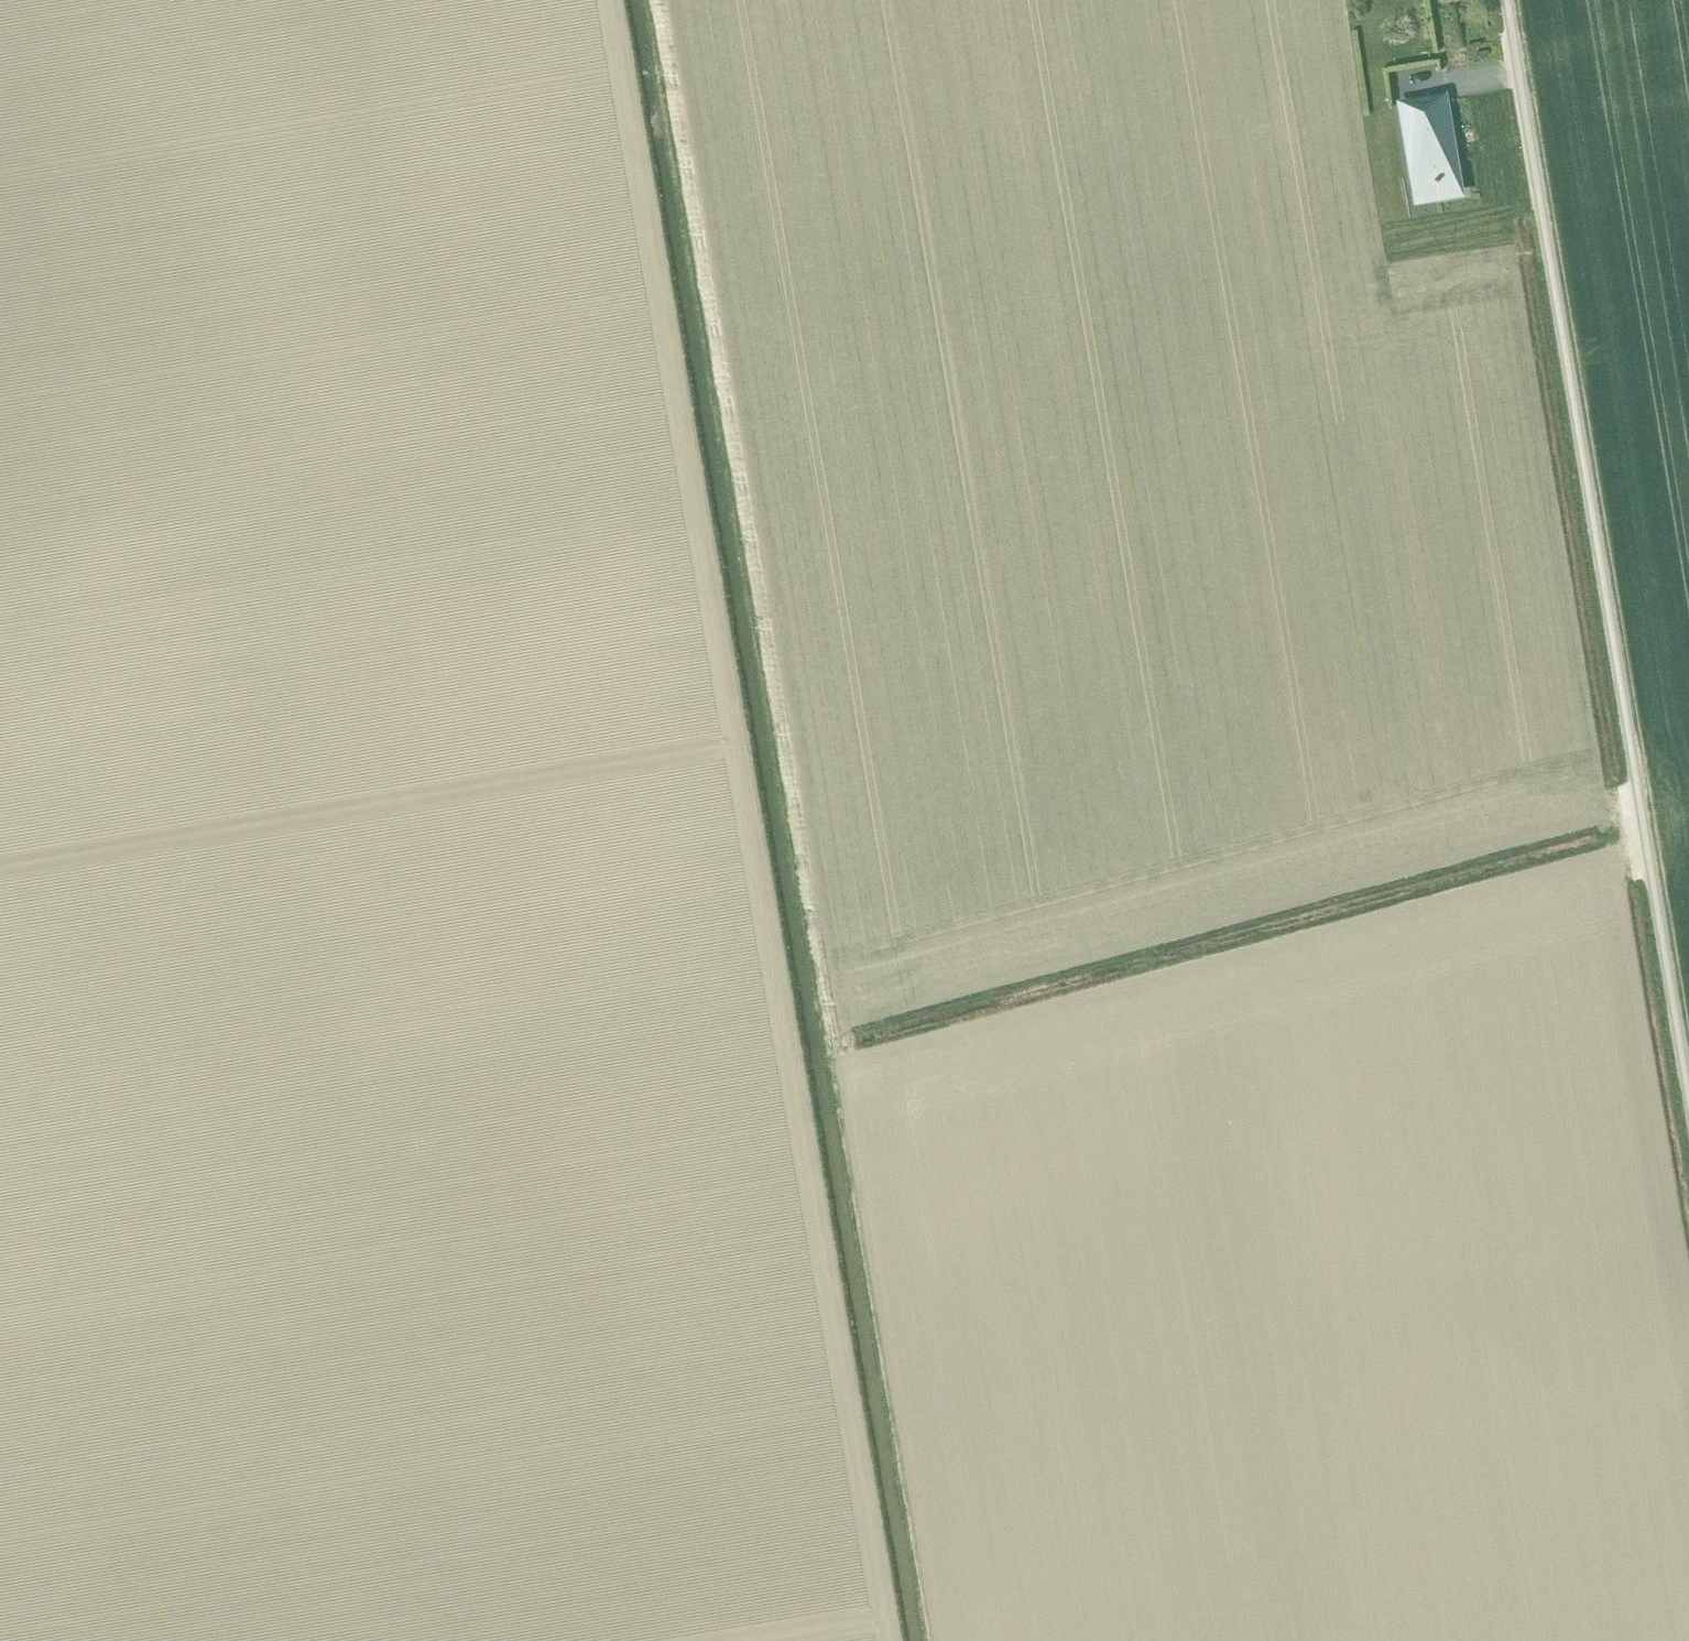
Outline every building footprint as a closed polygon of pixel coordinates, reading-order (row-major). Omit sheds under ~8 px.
[(1415,206),(1466,197),(1448,91),(1397,100),(1415,206)]
